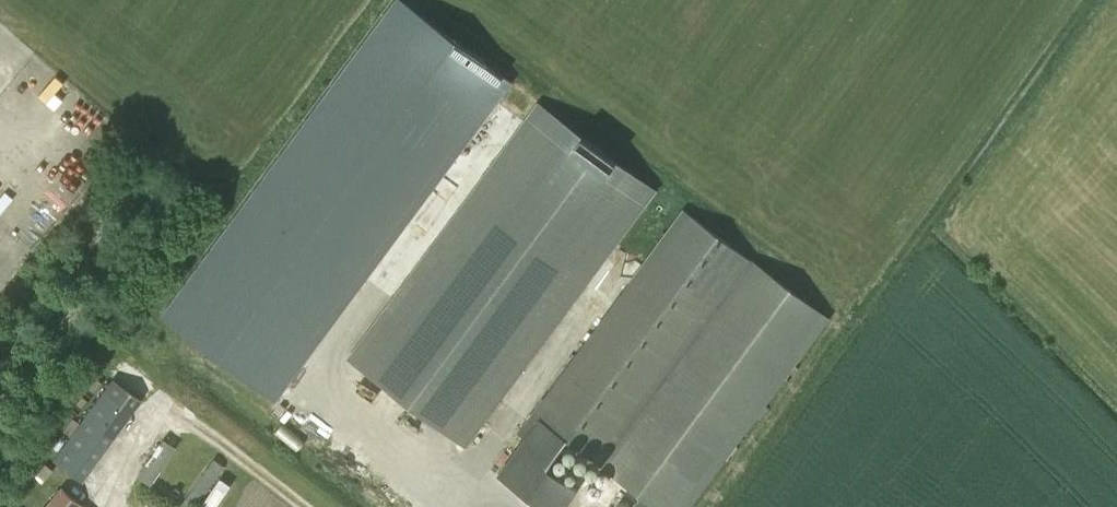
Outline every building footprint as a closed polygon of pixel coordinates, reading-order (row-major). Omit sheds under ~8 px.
[(512,66),(410,0),(383,0),(172,323),(293,401),(512,66)] [(31,128),(72,82),(21,37),(0,60),(0,101),(31,128)] [(466,446),(501,398),(656,189),(537,101),(347,358),(466,446)] [(786,377),(790,380),(799,367),(795,364),(830,317),(684,209),(520,432),(545,450),(558,432),(660,506),(689,506),(726,458),(730,461),(739,448),(735,445),(756,417),(760,420),(770,408),(765,404),(786,377)] [(113,378),(79,425),(109,447),(143,399),(113,378)] [(109,447),(79,425),(54,460),(84,482),(109,447)] [(228,464),(217,456),(181,506),(199,506),(206,497),(219,506),(236,482),(222,473),(228,464)] [(61,486),(44,506),(85,506),(61,486)]
